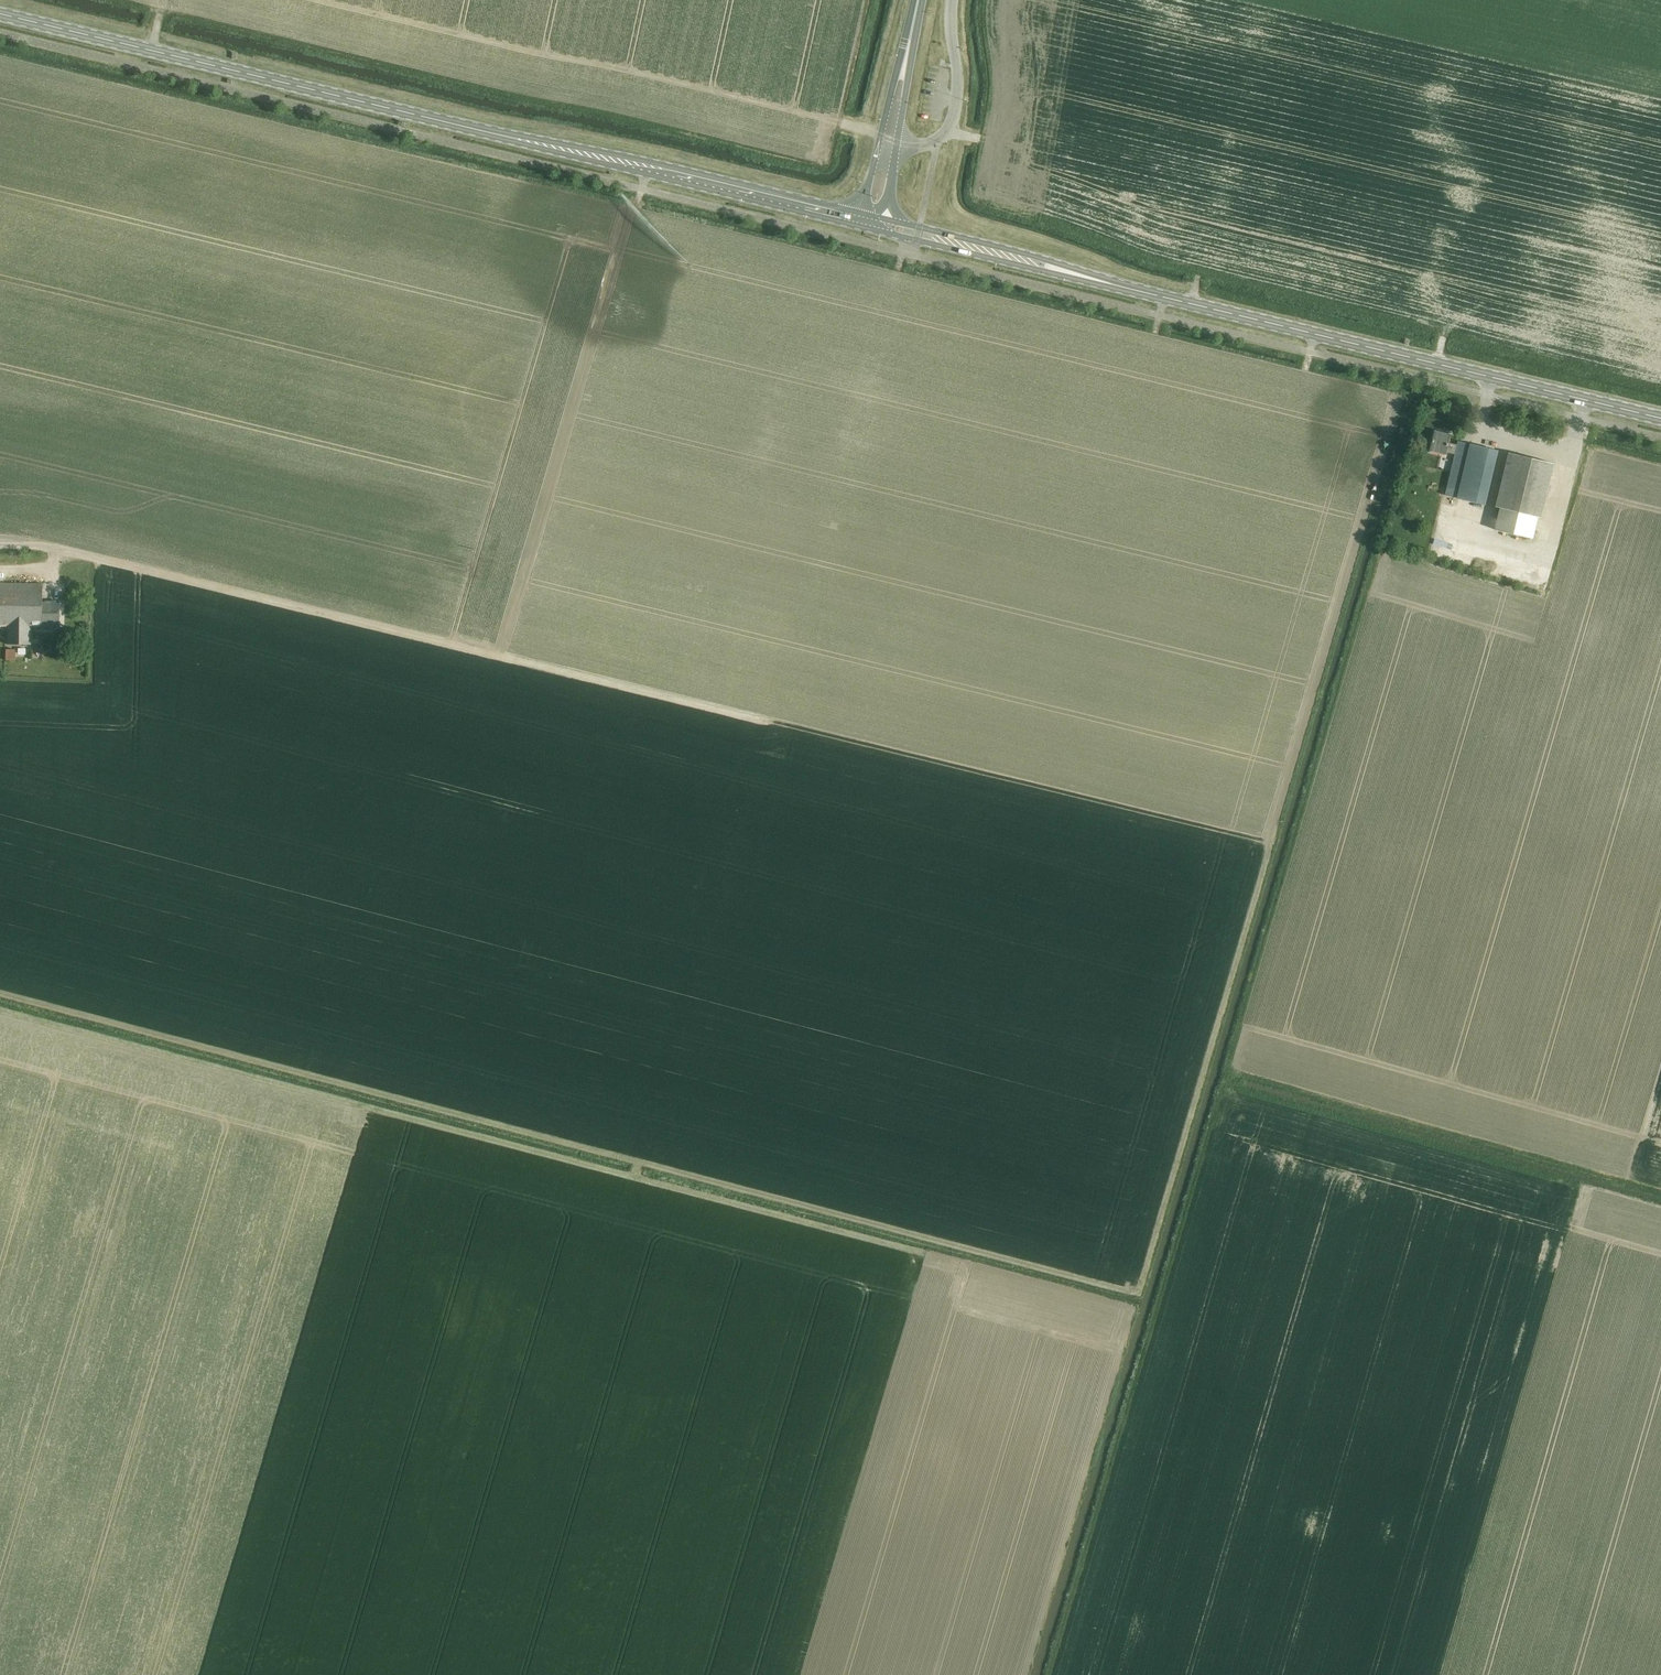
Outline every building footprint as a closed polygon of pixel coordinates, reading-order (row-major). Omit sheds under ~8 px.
[(1481,447),(1460,442),(1459,445),(1449,443),(1451,435),(1436,432),(1432,451),(1447,454),(1447,453),(1456,455),(1446,496),(1468,501),(1485,505),(1498,451),(1481,446),(1481,447)] [(1498,508),(1501,509),(1496,530),(1534,539),(1539,517),(1542,518),(1555,463),(1511,453),(1498,508)] [(59,605),(42,604),(42,585),(0,585),(0,628),(7,628),(7,646),(31,647),(31,629),(41,629),(41,626),(58,626),(59,605)] [(14,650),(6,650),(6,661),(14,661),(14,650)]
